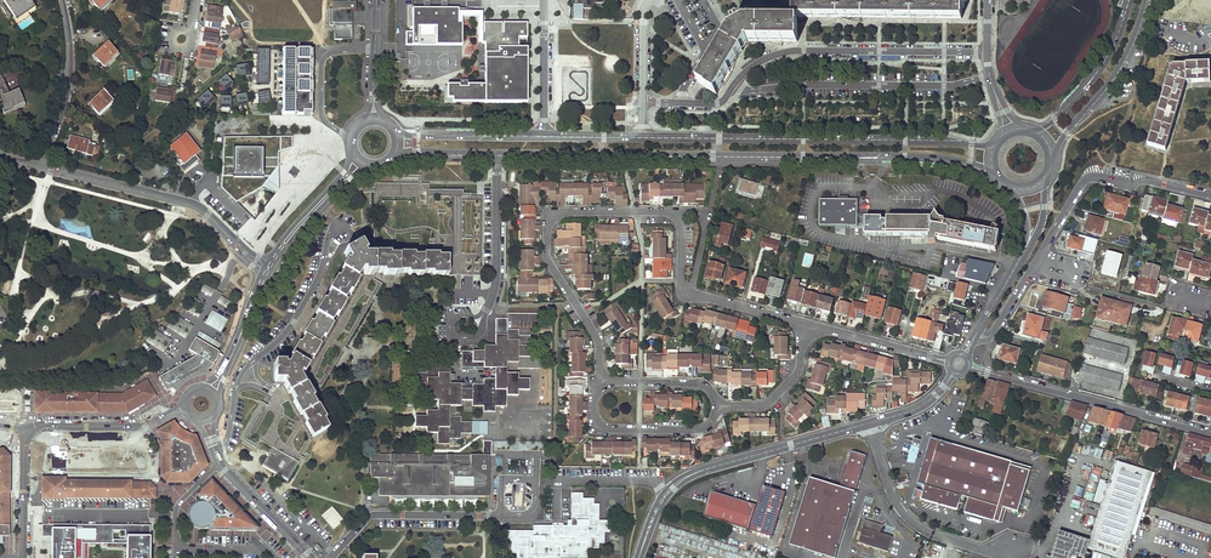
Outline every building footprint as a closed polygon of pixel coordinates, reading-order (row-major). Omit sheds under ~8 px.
[(15,18),(34,6),(30,0),(3,0),(15,18)] [(99,10),(110,0),(90,0),(99,10)] [(165,12),(179,14),(179,11),(184,11),(185,3),(184,3),(184,0),(164,0),(164,5),(166,6),(165,12)] [(339,3),(331,3),(331,10),(331,23),(334,23),(334,39),(351,40),(351,10),(355,10),(355,3),(351,3),(351,0),(339,0),(339,3)] [(584,4),(584,8),(596,8),(596,3),(607,3),(607,0),(584,0),(584,4)] [(968,0),(793,0),(793,22),(747,22),(742,24),(740,21),(733,24),(735,28),(729,31),(698,82),(708,88),(708,89),(715,94),(746,43),(798,43),(798,18),(961,19),(961,11),(960,11),(960,7),(965,7),(966,1),(968,0)] [(584,8),(584,4),(575,4),(575,18),(584,18),(584,8)] [(34,6),(15,18),(17,21),(36,9),(34,6)] [(207,13),(205,22),(221,24),(222,15),(221,15),(223,8),(212,6),(210,13),(207,13)] [(409,32),(406,32),(406,45),(462,45),(462,23),(458,23),(458,9),(409,9),(409,32)] [(482,30),(478,30),(478,43),(485,43),(485,86),(444,85),(444,103),(526,103),(527,23),(482,23),(482,30)] [(230,38),(241,31),(238,25),(232,29),(227,31),(226,32),(230,38)] [(205,43),(204,47),(213,48),(222,50),(223,43),(217,42),(219,35),(203,33),(202,42),(205,43)] [(107,41),(92,55),(103,67),(118,53),(107,41)] [(212,53),(213,48),(204,47),(204,51),(200,51),(199,60),(213,62),(214,63),(216,53),(212,53)] [(257,50),(256,84),(269,84),(269,50),(257,50)] [(282,115),(312,116),(312,50),(282,50),(282,115)] [(161,60),(158,75),(168,76),(172,77),(174,65),(170,65),(170,61),(161,60)] [(213,62),(199,60),(198,66),(212,68),(213,62)] [(1171,65),(1148,146),(1166,152),(1186,83),(1210,82),(1209,63),(1185,64),(1185,65),(1171,65)] [(238,78),(249,76),(247,65),(236,66),(238,78)] [(225,91),(233,83),(226,75),(217,82),(225,91)] [(19,89),(9,93),(3,80),(0,81),(0,104),(3,111),(24,102),(19,89)] [(156,91),(154,100),(170,103),(171,93),(168,93),(169,89),(160,87),(159,91),(156,91)] [(103,89),(88,103),(98,115),(113,101),(103,89)] [(204,109),(215,99),(207,91),(197,100),(204,109)] [(260,104),(271,102),(269,91),(258,93),(260,104)] [(237,107),(248,105),(246,94),(235,96),(237,107)] [(219,108),(231,108),(231,97),(219,97),(219,108)] [(4,114),(25,105),(24,102),(3,111),(4,114)] [(983,108),(968,108),(968,116),(982,117),(983,108)] [(176,162),(183,172),(199,160),(195,155),(200,151),(186,133),(169,146),(179,159),(176,162)] [(89,140),(70,136),(68,140),(67,145),(66,149),(86,154),(85,155),(92,157),(93,153),(95,145),(95,144),(89,142),(89,140)] [(269,137),(224,138),(221,188),(236,203),(262,188),(279,166),(279,160),(279,152),(292,148),(292,137),(269,137)] [(279,189),(279,166),(262,188),(279,189)] [(740,181),(737,193),(755,197),(758,185),(740,181)] [(374,189),(373,254),(389,255),(389,256),(398,257),(398,255),(413,255),(413,257),(423,257),(423,255),(438,255),(438,257),(447,257),(447,276),(459,276),(480,276),(480,265),(481,197),(460,197),(451,197),(451,200),(447,200),(447,198),(428,198),(428,184),(420,184),(374,183),(374,189)] [(593,191),(589,191),(589,203),(600,204),(601,196),(609,196),(609,188),(609,183),(602,183),(602,185),(597,185),(593,185),(593,191)] [(543,189),(543,195),(550,195),(550,202),(562,202),(562,191),(557,191),(557,184),(543,184),(543,189)] [(576,185),(562,185),(562,191),(562,202),(562,207),(567,207),(567,203),(567,197),(576,197),(576,185)] [(589,185),(576,185),(576,197),(585,197),(585,207),(589,207),(589,203),(589,191),(589,185)] [(650,189),(642,189),(642,201),(650,201),(650,197),(659,197),(660,187),(660,185),(650,185),(650,189)] [(664,187),(660,187),(659,197),(664,197),(673,198),(674,185),(664,185),(664,187)] [(684,186),(674,185),(673,198),(679,198),(679,204),(683,204),(683,203),(684,186)] [(521,186),(520,207),(521,207),(534,207),(535,200),(535,187),(521,186)] [(698,186),(684,186),(683,203),(693,203),(693,198),(696,198),(703,198),(703,188),(698,188),(698,186)] [(623,188),(609,188),(609,196),(609,200),(616,200),(616,207),(627,207),(627,195),(623,195),(623,188)] [(281,224),(289,214),(284,211),(281,216),(282,210),(276,210),(279,204),(281,196),(274,195),(255,221),(248,216),(248,220),(245,224),(243,232),(241,231),(241,235),(238,234),(246,240),(267,243),(268,238),(265,236),(268,232),(273,235),(278,227),(272,223),(281,224)] [(1103,209),(1123,215),(1127,200),(1107,195),(1103,209)] [(1144,195),(1140,210),(1162,216),(1165,204),(1166,201),(1144,195)] [(857,200),(819,199),(819,225),(857,226),(857,200)] [(1180,211),(1181,208),(1165,204),(1162,216),(1161,218),(1177,222),(1180,211)] [(521,207),(521,217),(524,217),(524,221),(535,222),(537,222),(537,217),(535,217),(536,210),(536,208),(534,207),(521,207)] [(1194,209),(1190,223),(1197,225),(1204,227),(1207,216),(1208,213),(1194,209)] [(935,239),(949,242),(953,224),(943,222),(943,220),(942,219),(939,218),(937,216),(935,214),(934,211),(930,218),(930,227),(930,235),(929,235),(929,244),(933,243),(935,239)] [(1180,211),(1177,222),(1183,224),(1186,212),(1180,211)] [(1086,232),(1098,236),(1103,221),(1089,217),(1087,222),(1089,223),(1086,232)] [(864,226),(864,235),(929,235),(930,235),(930,227),(930,218),(927,218),(864,218),(864,226)] [(521,221),(521,232),(535,232),(540,232),(540,227),(537,227),(535,227),(535,222),(524,221),(521,221)] [(616,226),(610,226),(610,239),(621,239),(621,226),(621,221),(616,221),(616,225),(616,226)] [(734,226),(723,223),(716,246),(722,248),(723,244),(729,246),(734,226)] [(560,230),(560,238),(561,238),(582,238),(582,224),(572,224),(572,231),(569,231),(565,231),(565,230),(560,230)] [(631,226),(621,226),(621,239),(621,241),(630,241),(630,235),(634,235),(634,224),(631,224),(631,226)] [(998,233),(953,224),(949,242),(995,251),(998,233)] [(601,225),(596,225),(596,236),(601,236),(601,239),(610,239),(610,226),(609,226),(601,226),(601,225)] [(652,237),(654,237),(654,241),(654,247),(666,247),(666,237),(664,237),(662,237),(662,232),(662,229),(654,229),(654,233),(652,233),(652,237)] [(521,232),(520,241),(524,241),(523,245),(536,245),(536,241),(534,241),(535,233),(535,232),(521,232)] [(582,238),(561,238),(560,247),(566,247),(566,246),(575,246),(575,253),(576,253),(584,253),(584,247),(582,247),(582,241),(582,238)] [(780,243),(762,238),(760,247),(765,249),(766,246),(773,248),(773,251),(778,252),(780,243)] [(1069,238),(1066,248),(1079,252),(1082,241),(1069,238)] [(360,244),(344,253),(348,261),(347,264),(345,263),(340,271),(341,273),(337,280),(335,279),(327,292),(329,294),(324,302),(323,301),(315,314),(317,315),(312,323),(310,322),(302,335),(304,336),(300,344),(298,343),(290,356),(292,357),(286,365),(284,366),(284,363),(274,363),(274,381),(283,382),(285,384),(283,385),(287,394),(290,392),(294,401),(292,402),(300,414),(301,413),(306,422),(305,423),(312,436),(327,427),(323,419),(325,418),(318,405),(316,406),(311,398),(313,397),(306,384),(299,377),(306,373),(364,275),(364,256),(363,254),(364,253),(360,244)] [(666,247),(654,247),(654,257),(671,257),(672,252),(665,252),(666,247)] [(521,251),(521,262),(538,262),(539,262),(539,257),(534,257),(534,252),(521,251)] [(1107,252),(1101,274),(1115,278),(1121,256),(1107,252)] [(1192,260),(1193,256),(1179,252),(1175,267),(1189,271),(1192,260)] [(571,259),(571,263),(589,264),(589,253),(584,253),(576,253),(576,259),(571,259)] [(432,276),(447,276),(447,257),(438,257),(438,255),(423,255),(423,257),(413,257),(413,255),(398,255),(398,257),(389,256),(389,255),(373,254),(374,256),(364,256),(364,275),(373,275),(373,273),(383,273),(383,275),(398,275),(398,273),(407,273),(408,275),(422,275),(423,273),(432,273),(432,276)] [(671,257),(654,257),(654,270),(657,270),(657,276),(668,277),(668,268),(668,266),(672,266),(671,257)] [(724,266),(724,263),(714,260),(713,263),(710,262),(705,278),(720,282),(724,267),(724,266)] [(989,284),(993,264),(969,260),(968,264),(960,262),(957,278),(989,284)] [(1206,279),(1210,266),(1192,260),(1189,271),(1188,274),(1206,279)] [(521,262),(520,272),(531,273),(533,273),(533,267),(538,267),(538,262),(521,262)] [(571,265),(561,265),(564,269),(576,269),(576,275),(578,275),(589,275),(589,264),(571,263),(571,265)] [(1159,269),(1146,265),(1143,278),(1144,278),(1156,282),(1159,269)] [(888,266),(884,281),(892,284),(896,268),(888,266)] [(742,288),(746,274),(730,270),(726,284),(731,285),(738,287),(742,288)] [(520,272),(520,293),(530,293),(539,293),(539,281),(539,280),(530,280),(530,277),(531,277),(531,273),(520,272)] [(914,272),(911,287),(923,291),(926,278),(916,275),(917,273),(914,272)] [(373,279),(373,275),(364,275),(306,373),(299,377),(306,384),(310,381),(321,387),(343,348),(374,297),(381,284),(373,279)] [(589,275),(578,275),(578,279),(580,279),(580,289),(593,289),(593,279),(595,279),(595,275),(594,275),(589,275)] [(779,298),(784,282),(771,278),(767,295),(779,298)] [(1133,290),(1155,296),(1158,282),(1156,282),(1144,278),(1143,283),(1139,282),(1135,281),(1133,290)] [(765,295),(769,282),(756,279),(752,291),(765,295)] [(539,293),(539,295),(549,296),(549,292),(553,293),(554,281),(553,280),(548,280),(548,282),(541,281),(539,281),(539,293)] [(199,281),(195,288),(210,297),(214,291),(199,281)] [(793,281),(788,301),(802,304),(805,289),(807,284),(793,281)] [(959,281),(954,299),(960,300),(965,285),(965,282),(959,281)] [(868,299),(871,288),(866,286),(863,297),(868,299)] [(664,288),(654,295),(657,300),(655,301),(660,310),(669,304),(664,295),(667,293),(664,288)] [(829,313),(832,301),(833,301),(834,297),(836,290),(837,289),(834,288),(831,300),(822,297),(824,290),(821,289),(819,296),(820,297),(817,309),(824,310),(823,312),(829,313)] [(805,289),(802,304),(816,308),(819,296),(808,294),(808,290),(805,289)] [(844,292),(836,290),(834,297),(843,299),(844,292)] [(1046,293),(1042,307),(1064,313),(1068,299),(1046,293)] [(233,303),(220,296),(216,303),(229,310),(233,303)] [(193,297),(185,310),(197,318),(205,305),(193,297)] [(880,319),(885,302),(870,298),(866,315),(880,319)] [(1110,322),(1115,303),(1101,299),(1099,305),(1101,306),(1098,316),(1104,318),(1103,320),(1110,322)] [(847,316),(850,304),(839,301),(836,313),(847,316)] [(618,302),(607,309),(610,314),(609,315),(614,323),(624,317),(620,310),(618,309),(621,307),(618,302)] [(863,319),(866,306),(853,302),(849,317),(855,319),(856,317),(863,319)] [(1115,303),(1110,322),(1117,324),(1117,321),(1124,323),(1126,312),(1128,313),(1130,306),(1115,303)] [(669,304),(660,310),(666,318),(669,316),(671,319),(679,314),(677,310),(675,312),(672,308),(669,304)] [(1101,306),(1099,305),(1096,318),(1103,320),(1104,318),(1098,316),(1101,306)] [(1071,318),(1080,319),(1082,308),(1073,306),(1071,318)] [(702,311),(693,308),(692,310),(692,312),(688,311),(685,321),(689,322),(690,320),(694,321),(699,322),(702,311)] [(889,308),(885,323),(897,326),(901,312),(889,308)] [(227,320),(212,310),(204,323),(220,332),(227,320)] [(706,312),(702,311),(699,322),(704,323),(704,321),(713,324),(714,322),(716,313),(707,310),(706,312)] [(735,318),(730,316),(727,328),(734,330),(733,335),(735,336),(740,319),(741,313),(737,312),(735,318)] [(959,338),(965,316),(951,312),(945,334),(959,338)] [(1117,321),(1117,324),(1124,326),(1128,313),(1126,312),(1124,323),(1117,321)] [(730,316),(716,313),(714,322),(719,323),(718,325),(727,328),(730,316)] [(627,315),(624,317),(614,323),(619,331),(621,330),(624,334),(634,328),(639,328),(639,323),(637,323),(634,325),(627,315)] [(1029,315),(1023,334),(1045,340),(1047,333),(1040,331),(1043,319),(1029,315)] [(171,321),(166,327),(185,339),(193,326),(178,317),(174,322),(173,321),(173,322),(171,321)] [(929,318),(928,322),(920,320),(915,337),(921,339),(924,328),(930,330),(932,322),(932,319),(929,318)] [(1172,318),(1168,334),(1182,338),(1186,322),(1172,318)] [(437,433),(437,444),(449,444),(449,439),(460,439),(460,433),(471,433),(471,434),(487,434),(487,422),(471,422),(460,422),(460,417),(449,416),(449,406),(460,406),(460,401),(472,401),(472,406),(483,406),(483,411),(495,412),(495,406),(506,406),(506,395),(517,396),(517,390),(529,390),(529,379),(518,379),(518,374),(507,374),(507,363),(518,363),(518,358),(529,358),(529,336),(518,335),(518,330),(507,330),(507,319),(495,319),(495,346),(484,346),(484,352),(472,351),(472,363),(484,363),(484,368),(495,368),(495,379),(483,379),(483,385),(472,384),(472,390),(460,389),(461,385),(461,384),(449,384),(450,362),(438,362),(438,368),(426,368),(426,373),(415,373),(415,395),(426,395),(426,400),(437,400),(437,411),(426,411),(426,416),(415,416),(415,427),(426,427),(426,433),(437,433)] [(749,322),(740,319),(735,336),(749,340),(750,337),(755,339),(758,328),(750,326),(748,326),(749,322)] [(930,330),(927,340),(933,342),(935,334),(939,332),(941,332),(943,326),(932,322),(930,330)] [(1182,338),(1181,339),(1196,343),(1201,326),(1191,323),(1187,322),(1186,322),(1182,338)] [(910,326),(905,342),(908,343),(910,343),(914,327),(910,326)] [(145,341),(163,353),(171,340),(153,329),(145,341)] [(773,330),(772,336),(775,336),(775,340),(775,345),(787,345),(787,336),(786,336),(783,336),(783,331),(773,330)] [(199,332),(195,338),(216,351),(220,344),(199,332)] [(569,344),(569,350),(582,350),(582,339),(579,339),(579,333),(567,333),(567,342),(569,342),(569,344)] [(1182,338),(1168,334),(1166,339),(1181,342),(1181,339),(1182,338)] [(173,388),(176,390),(175,391),(175,392),(179,387),(180,386),(186,381),(188,380),(190,379),(192,378),(194,377),(196,376),(199,375),(200,375),(207,374),(206,372),(208,370),(211,367),(213,365),(212,365),(215,361),(217,357),(218,352),(216,351),(195,338),(188,350),(190,352),(193,348),(196,350),(194,354),(196,355),(194,357),(192,358),(189,360),(177,367),(177,369),(174,371),(173,369),(158,378),(166,391),(166,392),(173,388)] [(1087,338),(1084,349),(1083,353),(1123,363),(1126,348),(1087,338)] [(618,354),(629,354),(630,339),(621,339),(621,344),(618,344),(618,354)] [(825,345),(822,356),(828,358),(829,356),(838,358),(839,355),(841,346),(832,344),(831,346),(825,345)] [(841,346),(839,355),(843,356),(842,359),(852,362),(852,360),(855,350),(845,347),(846,345),(842,344),(841,346)] [(775,346),(774,354),(778,354),(778,358),(789,358),(790,354),(787,354),(787,349),(787,345),(775,345),(775,346)] [(1004,345),(1000,360),(1017,364),(1021,350),(1004,345)] [(868,353),(865,365),(874,368),(878,356),(873,355),(874,349),(870,348),(868,353)] [(582,350),(569,350),(569,354),(572,354),(572,364),(584,364),(584,360),(584,354),(582,354),(582,350)] [(855,350),(852,360),(856,361),(855,363),(865,365),(868,353),(855,350)] [(1152,366),(1155,355),(1146,352),(1143,366),(1145,367),(1144,372),(1152,374),(1154,369),(1151,368),(1152,366)] [(629,360),(629,354),(618,354),(618,363),(623,363),(623,369),(628,369),(634,369),(634,363),(629,363),(629,360)] [(652,354),(648,354),(648,367),(653,367),(653,369),(664,369),(664,357),(654,357),(652,357),(652,354)] [(669,357),(664,357),(664,369),(669,369),(669,367),(679,367),(679,355),(669,355),(669,357)] [(694,355),(679,355),(679,367),(689,367),(689,364),(694,365),(694,355)] [(704,355),(694,355),(694,365),(694,367),(701,367),(704,367),(704,371),(712,371),(712,360),(704,360),(704,355)] [(1169,375),(1174,359),(1160,355),(1157,364),(1164,366),(1166,367),(1164,374),(1169,375)] [(878,356),(874,368),(879,369),(884,370),(883,373),(888,374),(891,363),(887,362),(888,359),(878,356)] [(1037,371),(1062,378),(1066,363),(1042,356),(1037,371)] [(826,376),(827,372),(828,367),(830,368),(832,364),(822,361),(821,365),(818,364),(817,364),(814,373),(826,376)] [(1188,378),(1192,364),(1183,361),(1181,367),(1177,366),(1174,376),(1179,378),(1179,376),(1184,377),(1188,378)] [(1066,363),(1062,378),(1069,381),(1074,366),(1066,363)] [(584,364),(572,364),(572,368),(572,372),(569,372),(569,377),(580,377),(580,373),(582,373),(584,373),(584,364)] [(1085,367),(1080,366),(1076,382),(1081,383),(1081,381),(1118,391),(1122,375),(1085,365),(1085,367)] [(1198,365),(1193,382),(1198,383),(1201,375),(1205,376),(1209,378),(1210,371),(1210,369),(1198,365)] [(715,367),(714,377),(718,377),(718,380),(718,381),(728,381),(728,369),(724,369),(719,369),(719,367),(715,367)] [(728,369),(728,381),(732,381),(732,383),(742,384),(742,372),(733,372),(733,370),(728,369)] [(913,369),(907,369),(907,379),(907,393),(919,393),(919,384),(928,384),(928,372),(922,371),(922,374),(912,373),(913,369)] [(758,375),(757,384),(768,384),(768,382),(774,382),(774,370),(768,370),(768,373),(758,373),(758,375)] [(742,372),(742,384),(752,384),(752,386),(757,386),(757,384),(758,375),(753,375),(753,373),(742,372)] [(810,382),(808,389),(820,392),(821,385),(823,386),(826,376),(814,373),(813,379),(812,382),(810,382)] [(1130,391),(1155,398),(1159,385),(1133,378),(1130,391)] [(893,386),(893,389),(901,389),(901,399),(907,399),(907,393),(907,379),(893,379),(893,386)] [(979,399),(977,407),(982,408),(985,401),(995,404),(992,412),(999,414),(1008,385),(998,382),(988,379),(981,400),(979,399)] [(585,380),(564,380),(564,386),(569,386),(569,396),(582,396),(582,389),(582,386),(585,386),(585,380)] [(122,394),(54,394),(54,393),(34,392),(34,413),(54,413),(54,412),(126,413),(155,396),(146,381),(122,394)] [(272,448),(296,461),(299,456),(312,436),(305,423),(306,422),(301,413),(300,414),(292,402),(294,401),(290,392),(287,394),(283,385),(285,384),(283,382),(277,388),(274,393),(250,434),(272,448)] [(872,394),(872,404),(884,405),(884,396),(893,396),(893,389),(893,386),(886,386),(886,388),(877,388),(877,394),(872,394)] [(802,401),(798,406),(805,412),(806,414),(814,406),(812,405),(816,401),(807,392),(802,396),(805,398),(802,401)] [(845,407),(845,410),(855,410),(855,406),(858,406),(865,407),(865,395),(860,395),(860,393),(846,392),(846,396),(845,407)] [(656,393),(651,393),(651,399),(646,399),(646,411),(655,411),(655,405),(655,395),(656,393)] [(675,393),(670,393),(670,395),(669,404),(674,404),(674,407),(684,407),(684,398),(684,395),(675,395),(675,393)] [(1188,406),(1190,399),(1167,393),(1165,401),(1164,400),(1163,405),(1165,405),(1165,406),(1185,411),(1187,411),(1188,406)] [(670,395),(655,395),(655,405),(659,405),(659,407),(669,407),(669,404),(670,395)] [(582,396),(569,396),(568,406),(588,407),(588,401),(582,401),(582,396)] [(828,398),(827,411),(836,411),(836,407),(839,407),(845,407),(846,396),(836,396),(836,398),(828,398)] [(694,398),(684,398),(684,407),(684,410),(690,410),(693,410),(693,412),(698,412),(698,402),(694,402),(694,399),(694,398)] [(1210,417),(1210,402),(1199,399),(1196,414),(1201,415),(1202,414),(1209,416),(1210,417)] [(1071,402),(1065,416),(1081,421),(1087,406),(1078,404),(1071,402)] [(791,413),(787,417),(796,426),(800,422),(798,419),(805,412),(798,406),(796,404),(789,412),(791,413)] [(588,407),(568,406),(568,416),(578,416),(582,416),(582,411),(588,411),(588,407)] [(1093,408),(1089,422),(1105,427),(1109,412),(1100,410),(1093,408)] [(749,418),(749,430),(759,430),(759,418),(754,418),(754,412),(749,412),(749,418)] [(800,422),(801,423),(808,416),(806,414),(805,412),(798,419),(800,422)] [(1105,427),(1098,447),(1102,449),(1104,443),(1105,443),(1109,432),(1106,431),(1107,427),(1115,430),(1114,433),(1115,434),(1116,433),(1123,416),(1117,415),(1109,412),(1105,427)] [(568,416),(565,416),(565,420),(568,420),(568,430),(580,430),(580,420),(578,420),(578,416),(568,416)] [(829,416),(822,417),(824,428),(831,426),(829,416)] [(1123,416),(1116,433),(1120,434),(1123,431),(1130,433),(1136,420),(1131,418),(1123,416)] [(733,420),(733,433),(739,433),(739,430),(742,430),(749,430),(749,418),(739,418),(739,421),(733,420)] [(759,430),(767,431),(769,431),(769,434),(775,434),(775,421),(770,421),(770,418),(759,418),(759,430)] [(974,419),(970,432),(988,438),(992,424),(974,419)] [(165,448),(162,448),(162,460),(161,476),(167,482),(189,482),(203,468),(203,467),(204,467),(205,466),(205,465),(206,464),(205,464),(205,463),(204,462),(205,461),(202,453),(200,448),(197,440),(195,437),(194,436),(190,435),(185,433),(180,430),(176,425),(173,422),(160,430),(157,432),(159,435),(162,440),(165,447),(165,448)] [(721,433),(712,435),(715,447),(725,444),(724,442),(730,441),(726,428),(720,430),(721,433)] [(580,430),(568,430),(568,436),(568,438),(566,438),(566,443),(577,443),(577,439),(580,439),(580,430)] [(1083,432),(1079,441),(1082,443),(1084,439),(1087,433),(1083,432)] [(1142,432),(1139,444),(1153,448),(1154,447),(1158,448),(1160,441),(1156,440),(1157,436),(1142,432)] [(1182,453),(1188,456),(1191,449),(1188,448),(1191,443),(1193,443),(1206,447),(1204,452),(1207,453),(1210,441),(1210,440),(1200,437),(1188,434),(1182,453)] [(703,441),(699,442),(702,453),(706,452),(706,449),(709,448),(715,447),(712,435),(702,438),(703,441)] [(606,442),(601,442),(601,454),(611,454),(612,436),(606,436),(606,442)] [(616,436),(612,436),(611,454),(621,454),(622,442),(616,442),(616,436)] [(646,437),(642,436),(642,447),(645,447),(645,451),(656,452),(656,447),(656,439),(646,439),(646,437)] [(675,437),(671,437),(671,439),(671,452),(671,455),(680,455),(680,443),(675,443),(675,437)] [(963,512),(998,523),(1003,508),(1006,509),(1017,512),(1030,468),(931,438),(917,483),(925,485),(923,491),(916,489),(913,497),(957,510),(959,503),(963,504),(964,499),(961,498),(961,496),(968,498),(963,512)] [(1061,438),(1056,449),(1062,452),(1066,440),(1061,438)] [(666,439),(656,439),(656,447),(659,447),(659,452),(671,452),(671,439),(666,439)] [(630,443),(622,442),(621,454),(631,454),(631,451),(636,451),(636,440),(630,440),(630,443)] [(492,441),(484,441),(484,455),(486,455),(489,455),(491,455),(492,441)] [(590,444),(584,444),(584,457),(590,457),(590,453),(592,453),(601,454),(601,442),(590,442),(590,444)] [(690,444),(680,443),(680,455),(685,455),(689,456),(689,458),(695,458),(695,447),(690,447),(690,445),(690,444)] [(1080,453),(1100,459),(1102,451),(1083,445),(1080,453)] [(1125,446),(1122,455),(1138,460),(1140,456),(1132,453),(1127,452),(1129,448),(1125,446)] [(297,462),(296,461),(272,448),(262,466),(287,480),(297,462)] [(7,537),(7,526),(7,493),(8,493),(8,482),(7,482),(8,469),(8,464),(8,458),(2,449),(1,450),(0,450),(0,537),(7,537)] [(834,557),(866,456),(848,450),(837,486),(810,478),(790,544),(834,557)] [(1111,461),(1112,452),(1105,451),(1103,459),(1111,461)] [(391,454),(370,453),(370,463),(370,466),(370,477),(378,477),(378,495),(407,496),(477,497),(485,497),(486,455),(484,455),(391,454)] [(1087,547),(1121,557),(1124,557),(1140,506),(1143,496),(1151,473),(1114,461),(1107,483),(1100,480),(1093,503),(1100,505),(1089,540),(1058,531),(1049,557),(1069,557),(1070,554),(1083,557),(1087,547)] [(1087,478),(1089,467),(1081,466),(1080,477),(1087,478)] [(1180,474),(1188,476),(1193,478),(1198,480),(1200,475),(1201,473),(1197,472),(1196,474),(1190,472),(1181,470),(1180,474)] [(1090,473),(1084,499),(1092,501),(1099,475),(1090,473)] [(896,477),(898,484),(908,481),(907,474),(896,477)] [(155,490),(155,489),(150,483),(130,483),(130,482),(124,482),(124,481),(119,481),(119,482),(99,482),(99,481),(94,481),(94,482),(81,482),(75,482),(75,481),(70,481),(65,481),(65,479),(43,478),(43,483),(43,485),(43,486),(42,486),(42,491),(43,491),(43,493),(43,494),(42,498),(64,498),(130,499),(130,498),(155,498),(155,490)] [(211,480),(198,493),(196,495),(195,497),(195,499),(195,502),(195,503),(194,503),(192,505),(191,506),(189,508),(188,510),(188,512),(187,515),(188,517),(188,519),(189,522),(190,524),(191,525),(193,526),(195,528),(196,528),(198,529),(199,529),(201,529),(203,529),(206,529),(208,528),(210,530),(253,531),(257,531),(259,529),(211,480)] [(763,486),(750,530),(772,537),(786,492),(763,486)] [(1074,496),(1081,497),(1082,487),(1075,486),(1074,496)] [(712,491),(704,516),(748,530),(756,505),(712,491)] [(506,530),(506,540),(511,541),(511,551),(516,552),(517,557),(532,557),(555,557),(560,557),(560,546),(555,546),(555,536),(577,537),(577,541),(588,541),(588,546),(599,546),(599,542),(604,541),(604,530),(609,530),(609,520),(599,519),(599,503),(594,503),(593,498),(583,497),(583,492),(571,492),(571,519),(571,525),(538,525),(538,530),(506,530)] [(331,506),(321,515),(332,528),(342,520),(331,506)] [(1148,515),(1210,535),(1210,526),(1150,508),(1148,515)] [(1085,514),(1082,523),(1092,527),(1095,518),(1085,514)] [(863,527),(858,543),(887,552),(892,537),(878,532),(881,525),(864,520),(861,527),(863,527)] [(151,525),(42,525),(42,537),(52,537),(52,557),(82,557),(82,543),(128,544),(128,557),(151,557),(151,525)]
